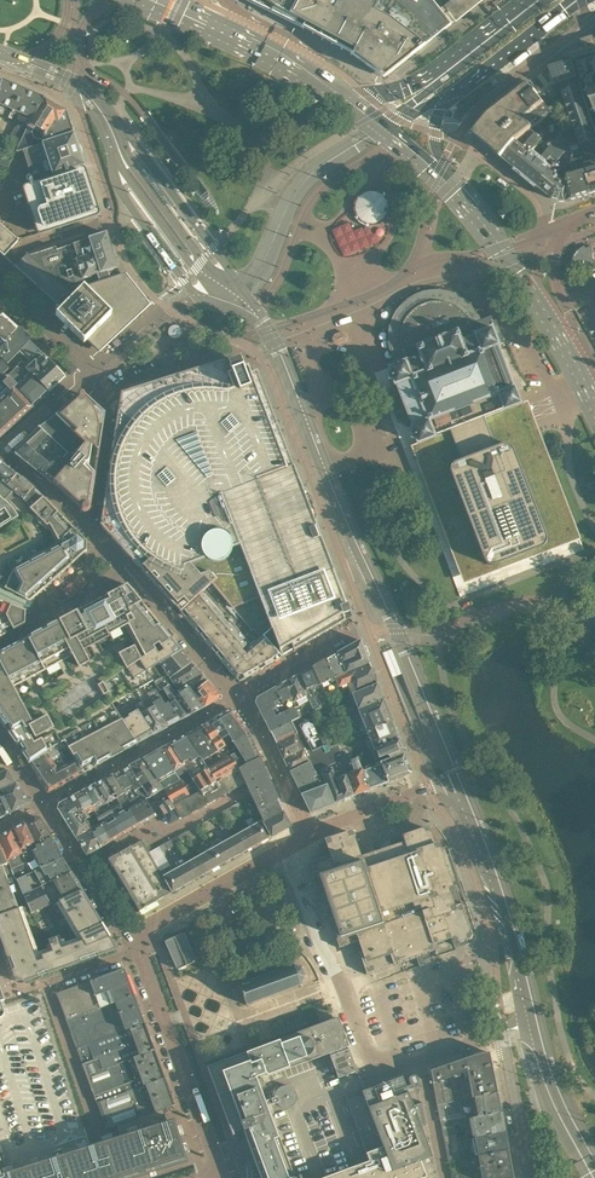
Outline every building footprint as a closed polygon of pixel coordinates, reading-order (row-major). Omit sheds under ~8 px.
[(431,2),(434,0),(245,0),(302,28),(351,55),(383,78),(450,25),(431,2)] [(440,0),(434,0),(431,2),(450,25),(451,24),(454,21),(480,0),(457,0),(453,1),(449,0),(448,0),(442,0),(441,1),(440,0)] [(580,39),(581,44),(583,43),(584,46),(562,53),(564,58),(566,57),(567,60),(549,66),(555,83),(577,76),(572,60),(594,53),(594,34),(580,39)] [(593,56),(576,62),(582,80),(584,82),(584,84),(580,86),(594,128),(594,127),(594,61),(593,56)] [(16,152),(16,151),(27,127),(30,120),(43,99),(38,96),(6,82),(6,83),(1,80),(0,83),(0,115),(21,124),(19,128),(14,126),(5,147),(16,152)] [(535,90),(529,83),(490,113),(473,134),(502,158),(503,157),(517,140),(552,112),(545,103),(537,93),(538,92),(536,90),(535,90)] [(558,95),(551,86),(547,89),(554,98),(558,95)] [(594,128),(580,86),(562,92),(575,127),(580,144),(581,143),(594,138),(594,128)] [(43,142),(42,139),(54,120),(58,122),(65,111),(44,98),(43,99),(30,120),(27,127),(16,151),(16,152),(23,150),(32,147),(31,143),(34,138),(37,141),(42,139),(43,142)] [(73,133),(66,112),(65,111),(58,122),(54,120),(42,139),(43,142),(44,143),(73,133)] [(565,152),(574,152),(585,153),(581,143),(580,144),(575,127),(561,132),(562,132),(558,137),(542,157),(533,150),(517,169),(538,186),(556,163),(565,152)] [(44,143),(32,147),(23,150),(34,182),(30,183),(31,187),(27,188),(25,192),(28,201),(31,202),(30,206),(32,214),(36,216),(34,219),(36,224),(40,222),(41,224),(44,226),(46,225),(47,230),(52,229),(53,226),(54,225),(57,227),(65,224),(67,221),(68,221),(71,222),(79,220),(80,217),(81,216),(84,218),(93,215),(96,209),(93,201),(90,199),(90,198),(91,195),(89,187),(86,185),(86,184),(87,182),(84,173),(81,172),(80,167),(84,166),(73,133),(44,143)] [(517,169),(533,150),(542,139),(536,133),(525,146),(517,140),(503,157),(517,169)] [(150,146),(148,147),(172,180),(175,178),(150,146)] [(592,194),(584,168),(587,154),(585,153),(574,152),(567,181),(566,195),(566,202),(592,194)] [(587,154),(584,168),(592,194),(594,193),(594,163),(591,164),(593,154),(587,154)] [(6,170),(10,160),(3,158),(0,164),(0,167),(6,170)] [(552,197),(565,180),(557,173),(562,168),(556,163),(538,186),(552,197)] [(171,207),(173,205),(149,172),(147,174),(171,207)] [(565,180),(552,197),(555,200),(557,201),(560,202),(564,202),(566,202),(566,195),(567,181),(565,180)] [(357,215),(354,217),(359,223),(365,226),(366,223),(373,224),(379,222),(383,218),(386,212),(387,206),(385,200),(381,195),(375,192),(369,192),(363,194),(358,198),(356,203),(355,209),(357,215)] [(4,256),(17,241),(0,226),(0,252),(4,256)] [(156,226),(154,228),(178,261),(180,259),(156,226)] [(139,231),(136,233),(160,265),(163,264),(139,231)] [(27,255),(16,267),(39,288),(56,304),(75,290),(116,276),(113,266),(116,265),(106,233),(89,239),(56,250),(55,247),(27,256),(27,255)] [(576,271),(588,267),(590,269),(592,269),(594,268),(594,260),(593,259),(593,246),(586,249),(582,251),(578,255),(576,259),(575,264),(576,271)] [(119,275),(116,276),(75,290),(56,304),(62,308),(99,345),(121,324),(120,322),(129,314),(131,315),(142,304),(119,275)] [(390,372),(387,375),(388,379),(389,379),(392,380),(395,385),(392,387),(391,388),(391,389),(390,392),(391,393),(391,395),(388,396),(398,422),(401,421),(402,423),(403,424),(404,424),(405,425),(406,426),(408,426),(409,426),(410,426),(412,429),(408,433),(408,434),(410,439),(410,440),(416,441),(417,443),(468,576),(572,537),(538,449),(532,433),(525,435),(514,406),(520,404),(515,391),(497,344),(503,342),(503,341),(493,316),(481,320),(472,324),(469,317),(464,311),(458,306),(452,302),(445,300),(437,299),(430,299),(422,301),(416,304),(409,309),(404,314),(400,321),(398,328),(397,335),(397,343),(399,350),(399,352),(397,353),(400,363),(396,364),(394,365),(389,367),(388,368),(390,372)] [(1,316),(0,317),(0,347),(16,329),(1,316)] [(172,335),(175,335),(178,333),(179,331),(177,328),(174,327),(171,329),(170,332),(172,335)] [(7,364),(29,341),(17,329),(16,329),(0,347),(0,357),(7,364)] [(338,344),(345,342),(347,338),(346,334),(342,333),(335,335),(333,339),(334,342),(338,344)] [(323,338),(305,345),(310,359),(329,353),(323,338)] [(47,358),(29,341),(7,364),(8,365),(15,370),(21,364),(48,392),(65,377),(47,358)] [(32,408),(14,389),(17,386),(11,379),(7,377),(3,374),(9,369),(2,362),(0,360),(0,437),(32,408)] [(145,574),(180,612),(213,584),(252,629),(249,632),(256,640),(262,635),(275,650),(277,653),(281,657),(282,656),(282,657),(282,656),(242,555),(231,527),(218,494),(247,483),(264,477),(293,466),(280,433),(279,430),(256,370),(249,373),(247,366),(243,368),(240,362),(229,366),(231,372),(228,373),(223,360),(195,369),(138,387),(131,389),(120,392),(118,404),(119,404),(100,525),(145,574)] [(14,389),(32,408),(48,392),(21,364),(15,370),(7,377),(11,379),(17,386),(14,389)] [(85,444),(72,458),(51,482),(52,484),(81,510),(83,511),(85,511),(87,511),(88,510),(89,508),(90,507),(104,413),(102,411),(84,395),(84,394),(83,394),(83,393),(82,393),(81,392),(80,392),(79,393),(78,393),(78,394),(77,395),(56,415),(55,415),(54,416),(85,444)] [(39,427),(39,428),(72,458),(85,444),(54,416),(39,427)] [(16,454),(51,482),(72,458),(39,428),(16,449),(16,454)] [(2,463),(1,462),(0,461),(0,480),(7,487),(16,475),(2,463)] [(314,522),(313,517),(293,466),(264,477),(247,483),(218,494),(231,527),(242,555),(282,656),(283,656),(282,655),(293,649),(293,650),(351,617),(346,606),(333,570),(332,570),(314,522)] [(16,475),(7,487),(14,493),(23,501),(33,489),(16,475)] [(6,502),(14,493),(7,487),(0,480),(0,497),(6,502)] [(32,508),(43,498),(33,489),(23,501),(32,508)] [(7,590),(26,600),(29,601),(86,550),(86,542),(43,498),(32,508),(23,501),(14,493),(6,502),(11,507),(19,517),(0,530),(0,587),(7,590)] [(19,517),(11,507),(6,502),(0,497),(0,530),(19,517)] [(252,629),(213,584),(180,612),(236,679),(237,678),(242,679),(242,680),(281,657),(277,653),(275,650),(262,635),(256,640),(249,632),(252,629)] [(84,773),(136,743),(119,716),(116,710),(117,707),(120,706),(104,683),(129,667),(172,639),(164,629),(127,585),(77,611),(0,652),(0,721),(7,730),(6,730),(29,764),(55,747),(59,754),(69,748),(84,773)] [(25,611),(27,606),(29,601),(26,600),(7,590),(0,587),(0,602),(1,602),(12,606),(22,610),(25,611)] [(6,633),(6,632),(13,629),(13,630),(24,624),(25,611),(22,610),(12,606),(1,602),(0,602),(0,637),(6,633)] [(147,671),(155,666),(182,651),(172,639),(129,667),(136,678),(147,671)] [(339,656),(345,673),(369,663),(360,640),(338,654),(339,656)] [(166,680),(192,663),(182,651),(155,666),(163,677),(166,680)] [(327,660),(335,678),(345,673),(339,656),(335,658),(334,657),(335,656),(327,660)] [(320,684),(320,685),(324,695),(339,689),(339,687),(335,678),(327,660),(312,668),(320,684)] [(173,690),(186,683),(201,674),(192,663),(166,680),(173,690)] [(376,683),(369,663),(345,673),(335,678),(339,687),(352,682),(355,692),(376,683)] [(119,716),(136,743),(167,726),(147,694),(157,688),(154,682),(163,677),(155,666),(147,671),(136,678),(129,667),(104,683),(120,706),(117,707),(116,710),(119,716)] [(310,689),(320,685),(320,684),(312,668),(298,676),(308,700),(314,711),(329,704),(326,697),(316,701),(310,689)] [(186,683),(193,693),(207,681),(201,674),(186,683)] [(296,706),(308,700),(298,676),(286,683),(296,706)] [(189,714),(173,690),(166,680),(163,677),(154,682),(157,688),(159,691),(168,702),(180,719),(189,714)] [(218,699),(219,694),(207,681),(193,693),(204,707),(218,699)] [(193,693),(186,683),(173,690),(189,714),(204,707),(193,693)] [(291,709),(296,706),(286,683),(276,689),(282,703),(287,701),(291,709)] [(345,707),(348,714),(382,700),(376,683),(355,692),(348,695),(352,705),(345,707)] [(167,726),(180,719),(168,702),(159,691),(157,688),(147,694),(167,726)] [(265,721),(286,711),(282,703),(276,689),(257,698),(256,703),(265,721)] [(265,722),(271,733),(300,718),(314,711),(308,700),(296,706),(291,709),(286,711),(265,721),(265,722)] [(382,700),(348,714),(344,715),(349,727),(358,723),(359,726),(360,726),(362,730),(361,730),(354,733),(356,737),(358,736),(362,734),(364,734),(391,722),(382,700)] [(218,716),(233,742),(249,732),(230,709),(218,716)] [(271,733),(276,744),(305,729),(319,723),(314,711),(300,718),(271,733)] [(238,751),(233,742),(218,716),(210,721),(225,746),(230,755),(238,751)] [(202,725),(218,751),(225,746),(210,721),(202,725)] [(369,753),(371,752),(399,741),(398,738),(391,722),(364,734),(366,740),(364,741),(369,753)] [(276,744),(284,759),(325,738),(319,723),(305,729),(276,744)] [(218,751),(202,725),(186,734),(200,756),(203,760),(215,753),(218,751)] [(261,758),(249,732),(233,742),(238,751),(230,755),(238,768),(261,758)] [(200,756),(186,734),(169,743),(184,766),(192,761),(200,756)] [(330,747),(325,738),(284,759),(290,771),(319,757),(331,751),(330,747)] [(336,765),(341,763),(354,758),(346,740),(345,741),(330,747),(331,751),(336,765)] [(389,760),(404,755),(399,741),(371,752),(373,759),(378,758),(386,755),(388,757),(389,760)] [(169,743),(160,748),(189,796),(199,791),(191,779),(184,766),(169,743)] [(238,768),(230,755),(225,746),(218,751),(215,753),(220,761),(207,768),(208,768),(216,781),(215,782),(222,795),(245,782),(239,771),(238,768)] [(84,773),(69,748),(59,754),(55,747),(29,764),(46,790),(50,791),(66,783),(84,773)] [(155,755),(181,800),(189,796),(160,748),(153,752),(155,755)] [(321,773),(330,767),(336,765),(331,751),(319,757),(290,771),(296,785),(316,775),(321,773)] [(163,789),(167,797),(172,805),(181,800),(155,755),(153,752),(142,758),(163,789)] [(386,755),(378,758),(387,783),(411,774),(404,755),(389,760),(388,757),(386,755)] [(354,795),(370,789),(360,764),(357,756),(354,758),(341,763),(354,795)] [(128,766),(142,786),(149,798),(152,795),(157,803),(167,797),(163,789),(142,758),(128,766)] [(261,759),(261,758),(238,768),(239,771),(245,782),(251,796),(253,799),(257,808),(259,812),(262,819),(261,820),(271,836),(291,825),(283,811),(284,811),(284,810),(278,799),(279,799),(261,759)] [(373,759),(360,764),(370,789),(387,783),(378,758),(373,759)] [(343,799),(354,795),(341,763),(336,765),(330,767),(343,799)] [(138,789),(142,786),(128,766),(121,770),(140,801),(145,798),(143,793),(140,793),(138,789)] [(332,804),(343,799),(330,767),(321,773),(332,804)] [(200,773),(191,779),(199,791),(215,782),(216,781),(208,768),(199,773),(200,773)] [(7,770),(0,773),(0,789),(16,783),(7,770)] [(132,805),(140,801),(121,770),(113,775),(132,805)] [(310,812),(332,804),(321,773),(316,775),(322,786),(301,794),(310,812)] [(123,810),(127,808),(132,805),(113,775),(103,779),(123,810)] [(322,786),(316,775),(296,785),(301,794),(322,786)] [(114,816),(123,810),(103,779),(94,784),(108,806),(114,816)] [(199,791),(189,796),(181,800),(172,805),(179,817),(180,818),(181,818),(222,795),(215,782),(199,791)] [(0,789),(0,808),(4,816),(11,812),(28,803),(29,803),(29,802),(29,801),(16,783),(0,789)] [(98,812),(108,806),(94,784),(85,790),(98,812)] [(85,790),(75,795),(86,815),(88,814),(89,817),(94,814),(98,812),(85,790)] [(58,808),(70,828),(84,820),(89,817),(88,814),(86,815),(75,795),(59,804),(58,808)] [(157,803),(162,811),(169,823),(179,817),(172,805),(167,797),(157,803)] [(140,801),(132,805),(127,808),(138,826),(155,815),(146,799),(145,798),(140,801)] [(240,802),(214,816),(217,822),(243,807),(240,802)] [(114,816),(108,806),(98,812),(94,814),(100,824),(109,819),(114,816)] [(127,808),(123,810),(114,816),(109,819),(119,836),(138,826),(127,808)] [(192,859),(162,876),(171,892),(271,836),(261,820),(262,819),(259,812),(256,814),(259,821),(192,859)] [(52,837),(40,819),(34,817),(25,822),(36,845),(51,837),(52,837)] [(96,831),(92,833),(100,847),(119,836),(109,819),(100,824),(94,827),(96,831)] [(90,830),(84,820),(70,828),(76,837),(90,830)] [(224,820),(218,823),(227,839),(233,836),(224,820)] [(11,829),(23,855),(37,847),(36,845),(25,822),(11,829)] [(357,952),(365,975),(416,958),(419,967),(427,964),(426,960),(436,956),(455,950),(454,945),(466,941),(470,938),(471,935),(471,930),(467,917),(463,905),(462,905),(454,883),(453,883),(442,851),(439,852),(436,844),(433,846),(427,828),(403,836),(406,843),(369,855),(359,858),(351,832),(326,840),(327,843),(320,846),(324,857),(310,862),(313,872),(310,873),(314,885),(317,884),(338,948),(354,943),(354,942),(360,940),(363,950),(361,951),(357,952)] [(16,878),(30,872),(23,855),(11,829),(0,834),(0,842),(4,850),(8,860),(9,862),(16,878)] [(87,855),(100,847),(92,833),(90,829),(90,830),(76,837),(87,855)] [(184,833),(149,852),(158,869),(165,865),(158,854),(161,852),(187,838),(184,833)] [(51,837),(36,845),(37,847),(23,855),(30,872),(62,858),(51,837)] [(139,911),(171,892),(162,876),(158,869),(149,852),(142,840),(130,847),(108,859),(139,911)] [(62,858),(30,872),(16,878),(19,885),(23,895),(41,887),(51,882),(52,881),(71,872),(62,858)] [(19,907),(27,904),(23,895),(19,885),(16,878),(9,862),(0,865),(0,914),(19,907)] [(41,887),(23,895),(27,904),(31,912),(31,913),(54,902),(63,898),(62,898),(82,889),(71,872),(52,881),(51,882),(41,887)] [(63,898),(54,902),(74,936),(79,934),(102,923),(82,889),(62,898),(63,898)] [(25,981),(48,973),(64,967),(80,961),(92,957),(117,949),(109,936),(86,945),(82,939),(74,942),(63,946),(62,944),(60,938),(49,942),(51,948),(52,950),(41,954),(43,958),(38,960),(33,948),(28,934),(23,921),(19,907),(0,914),(0,936),(3,943),(7,957),(12,970),(15,977),(25,981)] [(102,923),(79,934),(82,939),(86,945),(109,936),(102,923)] [(166,940),(178,969),(196,961),(183,933),(166,940)] [(292,962),(292,964),(238,984),(246,1005),(300,985),(301,986),(303,985),(301,984),(304,978),(306,978),(306,976),(305,976),(302,969),(303,967),(302,966),(301,967),(294,964),(294,963),(292,962)] [(56,993),(66,1020),(134,996),(124,968),(89,981),(56,993)] [(134,996),(66,1020),(76,1048),(144,1022),(134,995),(134,996)] [(297,1176),(294,1177),(282,1146),(267,1106),(276,1103),(278,1104),(280,1106),(282,1107),(285,1107),(288,1107),(291,1106),(293,1105),(294,1103),(295,1101),(296,1098),(296,1096),(296,1093),(294,1090),(293,1088),(290,1087),(288,1086),(286,1085),(283,1086),(281,1086),(278,1088),(276,1090),(275,1092),(274,1095),(274,1097),(265,1101),(256,1077),(267,1073),(264,1065),(325,1042),(329,1053),(330,1056),(338,1078),(357,1071),(349,1049),(348,1046),(338,1018),(320,1024),(255,1048),(247,1052),(227,1059),(207,1066),(233,1135),(234,1135),(233,1132),(240,1129),(243,1128),(261,1177),(298,1177),(297,1176)] [(76,1048),(82,1065),(99,1059),(103,1069),(154,1050),(144,1022),(76,1048)] [(82,1065),(96,1102),(165,1077),(154,1050),(103,1069),(99,1059),(82,1065)] [(497,1093),(488,1052),(479,1054),(473,1055),(430,1070),(432,1083),(433,1083),(437,1104),(496,1092),(496,1093),(497,1093)] [(434,1160),(426,1125),(422,1102),(419,1087),(418,1088),(418,1086),(419,1086),(417,1078),(417,1077),(415,1076),(414,1075),(412,1075),(411,1075),(410,1075),(409,1076),(408,1077),(408,1078),(408,1079),(408,1080),(408,1081),(409,1085),(406,1086),(403,1078),(365,1092),(360,1094),(360,1093),(354,1095),(355,1096),(346,1099),(361,1141),(369,1161),(323,1177),(437,1177),(434,1160)] [(175,1104),(165,1077),(96,1102),(106,1129),(116,1126),(162,1109),(175,1104)] [(496,1092),(437,1104),(440,1123),(453,1121),(458,1120),(471,1117),(500,1112),(496,1093),(496,1092)] [(162,1109),(116,1126),(120,1136),(19,1168),(16,1161),(16,1162),(0,1167),(0,1177),(135,1177),(188,1161),(174,1118),(166,1121),(162,1109)] [(474,1137),(504,1131),(500,1112),(471,1117),(475,1136),(474,1136),(474,1137)] [(440,1123),(442,1130),(455,1128),(454,1125),(453,1121),(440,1123)] [(456,1134),(455,1128),(442,1130),(443,1136),(456,1134)] [(477,1155),(477,1156),(507,1150),(504,1131),(474,1137),(478,1155),(477,1155)] [(443,1136),(444,1143),(457,1140),(456,1134),(443,1136)] [(444,1143),(445,1149),(458,1146),(458,1144),(457,1140),(444,1143)] [(460,1153),(458,1146),(445,1149),(447,1155),(460,1153)] [(507,1150),(477,1156),(479,1166),(482,1166),(484,1177),(512,1177),(507,1150)] [(447,1155),(448,1162),(461,1159),(460,1153),(447,1155)] [(450,1175),(451,1177),(474,1177),(472,1169),(450,1175)]
